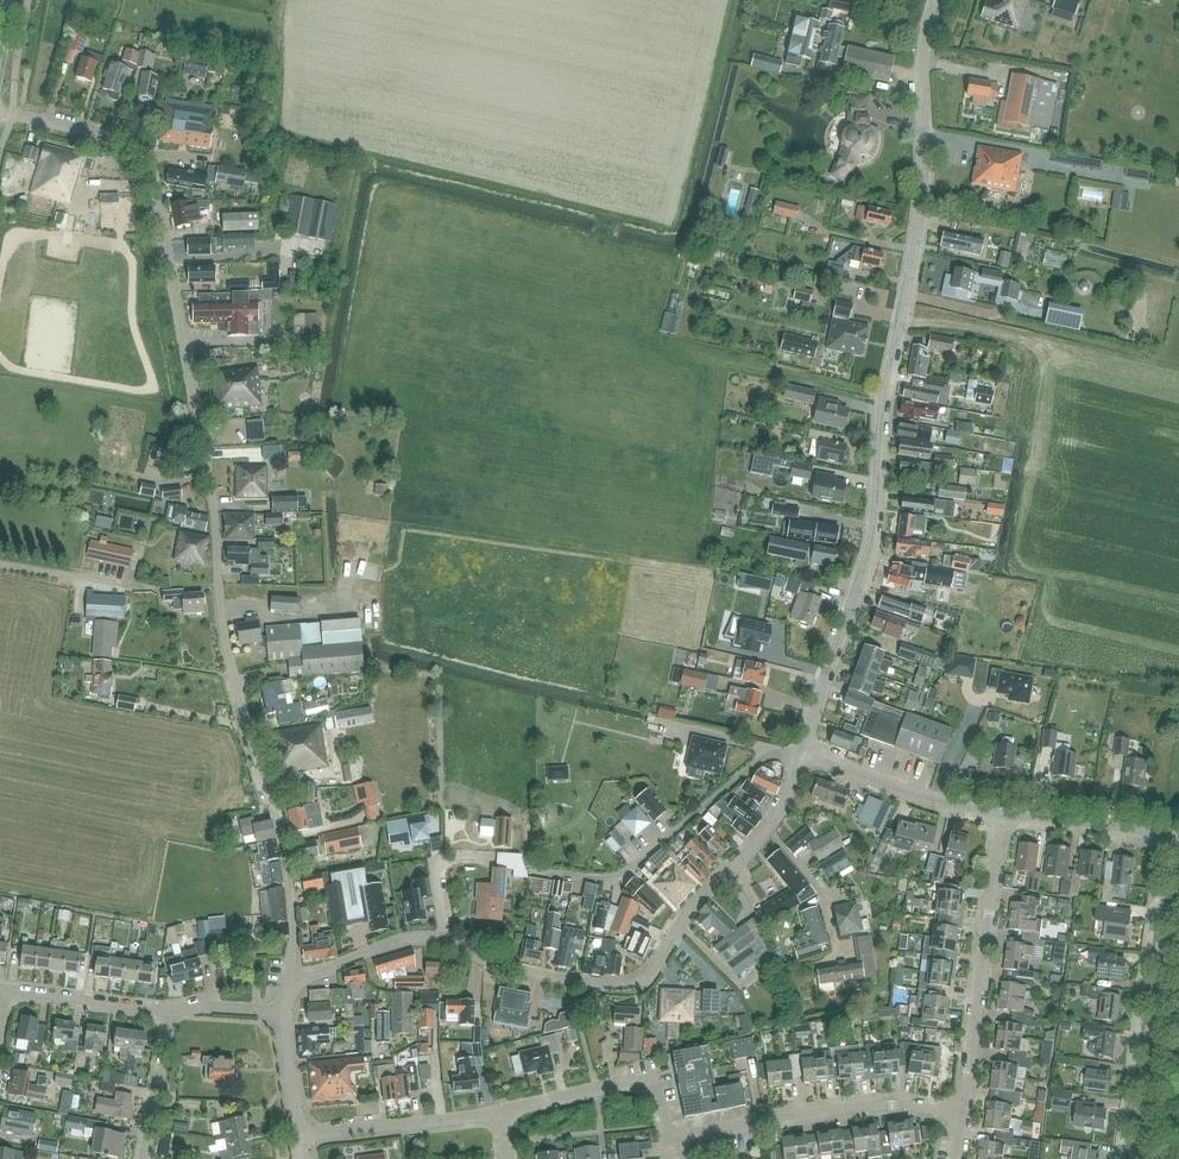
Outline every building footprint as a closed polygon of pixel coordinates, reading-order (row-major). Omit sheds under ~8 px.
[(968,3),(965,18),(1006,26),(1011,0),(977,0),(976,5),(968,3)] [(815,39),(816,37),(819,37),(821,32),(817,31),(819,23),(803,19),(803,20),(794,17),(790,30),(789,30),(788,35),(791,36),(794,37),(794,34),(800,36),(815,39)] [(825,41),(825,45),(839,48),(839,47),(843,33),(846,33),(848,26),(839,24),(838,29),(829,27),(827,33),(824,32),(822,40),(825,41)] [(87,37),(73,33),(68,49),(82,53),(87,37)] [(814,46),(815,39),(800,36),(794,34),(794,37),(791,36),(785,64),(799,67),(802,57),(811,59),(812,51),(816,52),(817,47),(814,46)] [(847,48),(839,47),(839,48),(825,45),(824,48),(820,47),(819,52),(823,53),(820,63),(835,66),(837,57),(845,59),(842,72),(889,83),(895,58),(847,47),(847,48)] [(118,102),(128,69),(134,71),(140,53),(126,49),(121,67),(108,63),(105,74),(108,74),(103,89),(108,91),(107,93),(108,96),(109,98),(111,100),(118,102)] [(148,70),(152,53),(141,51),(137,68),(148,70)] [(102,64),(104,57),(88,52),(86,59),(82,58),(76,78),(91,82),(97,63),(102,64)] [(216,63),(215,72),(223,74),(225,64),(216,63)] [(184,64),(183,73),(190,74),(191,65),(184,64)] [(158,76),(142,73),(138,96),(139,96),(137,105),(151,108),(153,99),(154,99),(158,76)] [(1032,127),(1042,80),(1013,74),(1004,122),(1032,127)] [(996,100),(998,86),(991,84),(970,80),(967,96),(973,97),(972,104),(985,106),(987,99),(988,99),(989,99),(996,100)] [(1057,83),(1042,80),(1032,127),(1048,130),(1057,83)] [(842,150),(845,151),(843,156),(840,155),(832,175),(847,181),(855,162),(852,161),(855,153),(870,157),(877,130),(867,128),(867,127),(868,127),(869,118),(865,117),(866,98),(850,97),(849,118),(852,119),(852,125),(848,124),(847,129),(844,133),(843,136),(842,140),(844,144),(842,150)] [(211,148),(216,106),(165,99),(160,142),(211,148)] [(35,163),(39,149),(28,145),(23,159),(35,163)] [(69,206),(84,157),(45,145),(30,194),(69,206)] [(1016,192),(1022,154),(978,147),(972,185),(1016,192)] [(1054,153),(1052,162),(1094,170),(1096,160),(1054,153)] [(247,171),(218,166),(215,184),(244,189),(245,182),(247,171)] [(165,184),(204,191),(207,176),(168,169),(165,184)] [(245,182),(262,185),(265,174),(247,171),(245,182)] [(1128,171),(1127,177),(1150,181),(1151,175),(1128,171)] [(731,180),(727,211),(739,213),(743,182),(731,180)] [(1114,192),(1113,201),(1121,202),(1122,194),(1114,192)] [(857,197),(843,193),(842,199),(856,203),(857,197)] [(326,241),(333,205),(294,197),(287,234),(326,241)] [(188,201),(170,205),(175,228),(193,224),(192,223),(202,222),(199,208),(199,206),(189,208),(188,201)] [(796,219),(798,207),(776,201),(773,213),(796,219)] [(888,227),(891,213),(863,207),(863,208),(858,206),(855,219),(861,220),(862,219),(865,219),(865,222),(888,227)] [(58,229),(61,215),(56,214),(53,227),(58,229)] [(258,231),(258,214),(222,215),(223,231),(258,231)] [(1030,248),(1034,229),(1024,227),(1020,246),(1030,248)] [(980,254),(983,239),(944,231),(941,246),(980,254)] [(223,251),(254,249),(254,234),(225,235),(225,239),(188,241),(189,255),(209,254),(210,252),(215,252),(214,247),(223,246),(223,251)] [(879,268),(882,254),(862,249),(852,247),(852,249),(836,261),(835,263),(827,261),(824,275),(840,279),(844,265),(849,261),(859,263),(859,264),(879,268)] [(1062,269),(1066,254),(1045,249),(1041,264),(1062,269)] [(1009,251),(1007,260),(1013,262),(1016,252),(1009,251)] [(268,280),(262,280),(262,290),(271,290),(279,290),(279,264),(268,264),(268,280)] [(188,284),(216,283),(215,266),(188,267),(188,284)] [(969,293),(972,282),(1000,288),(997,304),(1009,306),(1010,299),(1016,301),(1020,285),(1004,282),(1000,282),(1002,273),(983,269),(981,278),(977,277),(977,275),(974,274),(974,273),(955,269),(953,277),(947,276),(943,295),(962,299),(963,292),(969,293)] [(299,274),(290,274),(290,292),(299,292),(299,274)] [(248,280),(228,281),(228,292),(248,291),(249,291),(248,280)] [(774,282),(766,280),(763,293),(771,294),(774,282)] [(272,301),(271,291),(258,291),(249,291),(248,291),(248,293),(199,294),(199,303),(193,303),(193,324),(221,323),(221,332),(228,332),(228,336),(258,336),(258,322),(263,322),(262,302),(258,303),(258,301),(272,301)] [(810,302),(812,294),(794,291),(793,298),(810,302)] [(862,357),(868,327),(847,322),(847,320),(849,321),(852,305),(836,302),(833,317),(842,319),(841,321),(832,319),(826,350),(862,357)] [(1049,304),(1047,314),(1062,317),(1064,308),(1049,304)] [(319,343),(318,314),(293,315),(294,331),(302,331),(302,344),(319,343)] [(814,359),(818,343),(784,335),(781,350),(814,359)] [(928,349),(950,353),(953,340),(930,336),(928,349)] [(929,358),(922,357),(924,347),(913,346),(908,375),(919,377),(925,378),(929,358)] [(259,378),(263,378),(262,374),(258,375),(258,366),(212,371),(216,410),(261,406),(259,378)] [(977,381),(969,380),(965,400),(974,402),(991,405),(993,391),(976,388),(977,381)] [(944,386),(930,383),(924,382),(923,389),(905,386),(903,398),(936,404),(939,392),(943,393),(944,386)] [(814,391),(797,387),(788,385),(785,398),(794,400),(794,401),(811,404),(814,391)] [(842,428),(847,410),(830,406),(831,401),(820,399),(814,422),(842,428)] [(935,420),(937,407),(902,401),(900,414),(906,415),(905,420),(918,422),(919,417),(935,420)] [(258,421),(247,422),(249,436),(259,435),(258,421)] [(971,433),(972,426),(956,423),(955,430),(971,433)] [(929,441),(930,438),(931,430),(899,424),(896,436),(929,441)] [(797,435),(799,428),(790,426),(788,433),(797,435)] [(841,464),(845,446),(832,443),(833,435),(810,430),(808,438),(821,441),(817,459),(841,464)] [(980,452),(982,439),(957,435),(955,449),(980,452)] [(932,445),(925,444),(900,441),(898,454),(923,458),(923,457),(930,457),(932,445)] [(281,448),(264,448),(264,461),(281,461),(281,448)] [(952,466),(953,458),(935,455),(934,464),(952,466)] [(809,481),(812,465),(770,457),(768,465),(791,470),(789,477),(809,481)] [(932,464),(928,464),(901,461),(899,474),(919,476),(931,477),(932,464)] [(267,498),(268,466),(236,466),(236,498),(267,498)] [(975,486),(977,471),(960,469),(958,484),(975,486)] [(841,502),(844,483),(827,480),(828,476),(817,473),(812,497),(841,502)] [(156,486),(142,483),(140,494),(154,497),(156,486)] [(965,500),(966,488),(940,485),(938,496),(965,500)] [(163,497),(181,495),(180,487),(162,489),(163,497)] [(884,491),(880,512),(886,514),(890,492),(884,491)] [(272,495),(272,512),(282,512),(297,512),(297,495),(272,495)] [(756,504),(752,496),(745,500),(749,507),(756,504)] [(932,513),(933,505),(933,500),(903,497),(901,510),(932,513)] [(964,519),(966,502),(943,500),(942,506),(941,516),(964,519)] [(798,518),(799,508),(786,506),(786,503),(774,501),(772,514),(798,518)] [(989,504),(987,514),(1001,516),(1002,505),(989,504)] [(208,516),(187,512),(187,508),(176,506),(168,505),(165,520),(173,521),(173,523),(182,524),(181,527),(205,531),(208,516)] [(272,512),(265,513),(265,515),(266,525),(282,525),(282,518),(282,512),(272,512)] [(100,513),(99,523),(115,525),(116,514),(100,513)] [(254,541),(254,515),(225,514),(225,540),(254,541)] [(901,515),(898,537),(920,540),(921,540),(922,531),(924,518),(915,517),(901,515)] [(836,544),(838,527),(790,520),(788,537),(836,544)] [(179,530),(173,560),(205,566),(210,537),(179,530)] [(322,538),(321,530),(313,531),(313,539),(322,538)] [(833,565),(836,551),(814,547),(809,546),(770,537),(766,554),(805,562),(805,561),(811,563),(823,566),(824,563),(833,565)] [(274,539),(258,539),(258,549),(274,549),(274,539)] [(930,544),(919,542),(898,539),(896,552),(906,553),(905,557),(917,559),(917,557),(925,558),(925,556),(929,556),(930,544)] [(133,549),(90,540),(86,558),(129,568),(133,549)] [(260,550),(250,549),(228,548),(227,561),(237,561),(236,565),(250,565),(250,575),(268,576),(268,567),(259,566),(260,550)] [(944,554),(942,567),(950,568),(967,572),(980,574),(981,561),(970,560),(953,556),(944,554)] [(887,575),(886,579),(888,581),(887,583),(908,588),(910,579),(925,582),(924,584),(951,588),(964,590),(967,573),(953,571),(927,567),(927,565),(914,563),(912,568),(893,563),(890,572),(890,574),(887,575)] [(777,573),(773,585),(774,585),(780,587),(784,588),(784,590),(798,594),(798,592),(799,592),(803,581),(789,576),(788,577),(777,573)] [(747,575),(744,587),(770,593),(773,581),(747,575)] [(774,585),(771,597),(776,598),(780,587),(774,585)] [(183,615),(203,613),(202,593),(181,595),(181,589),(161,591),(162,603),(172,602),(173,611),(182,610),(183,615)] [(125,618),(125,596),(93,595),(93,590),(87,590),(85,617),(85,621),(94,622),(92,657),(111,659),(112,648),(116,648),(118,623),(116,622),(116,618),(125,618)] [(805,594),(804,595),(801,593),(799,598),(798,598),(791,617),(796,619),(801,621),(801,623),(801,624),(807,626),(809,625),(809,624),(812,625),(821,600),(805,594)] [(297,614),(298,598),(271,596),(270,612),(297,614)] [(921,623),(926,608),(912,604),(911,607),(882,597),(878,608),(921,623)] [(935,611),(933,617),(943,621),(945,614),(935,611)] [(876,612),(871,626),(885,631),(884,634),(899,639),(903,628),(905,622),(876,612)] [(261,647),(267,650),(265,631),(260,631),(258,616),(245,619),(245,623),(236,624),(240,645),(260,642),(261,647)] [(737,619),(731,645),(741,647),(741,648),(757,651),(759,641),(763,642),(764,636),(766,637),(769,626),(737,619)] [(265,627),(265,631),(267,650),(268,661),(288,659),(290,679),(326,676),(363,672),(359,620),(322,623),(321,622),(265,627)] [(908,623),(906,629),(915,632),(917,626),(908,623)] [(903,645),(899,654),(933,666),(936,656),(903,645)] [(865,647),(861,658),(887,667),(889,668),(890,663),(881,660),(884,654),(865,647)] [(709,650),(700,648),(697,663),(706,665),(709,650)] [(975,661),(951,657),(948,673),(972,677),(975,661)] [(861,658),(857,669),(876,675),(878,668),(879,669),(878,670),(885,672),(887,667),(861,658)] [(94,660),(93,676),(86,676),(85,683),(92,683),(92,694),(111,695),(112,677),(109,677),(110,661),(94,660)] [(764,673),(766,666),(746,661),(745,662),(737,660),(733,678),(762,685),(765,673),(764,673)] [(924,679),(927,669),(920,666),(916,676),(924,679)] [(707,674),(677,668),(674,682),(704,689),(707,674)] [(874,681),(876,675),(857,669),(854,679),(881,689),(883,684),(874,681)] [(992,670),(989,688),(998,690),(997,692),(1010,694),(1009,699),(1028,703),(1032,679),(1002,674),(1002,671),(992,670)] [(920,688),(924,679),(916,676),(913,685),(920,688)] [(881,689),(854,679),(850,690),(868,697),(870,690),(879,693),(881,689)] [(282,682),(262,686),(267,714),(272,713),(273,714),(274,713),(276,712),(277,712),(279,724),(302,720),(298,703),(293,705),(291,694),(294,693),(292,681),(282,683),(282,682)] [(737,702),(737,703),(735,711),(756,716),(759,705),(758,705),(761,693),(747,690),(746,690),(730,687),(727,700),(737,702)] [(915,703),(918,694),(910,691),(907,700),(915,703)] [(867,718),(860,736),(939,764),(951,730),(848,693),(844,705),(858,710),(856,715),(867,718)] [(134,712),(136,699),(118,696),(116,708),(134,712)] [(306,716),(329,711),(326,699),(304,704),(306,716)] [(912,713),(915,703),(907,700),(904,710),(912,713)] [(679,717),(681,709),(665,705),(663,712),(679,717)] [(371,707),(336,713),(335,710),(325,712),(326,719),(322,719),(322,722),(320,723),(320,724),(271,732),(278,775),(328,766),(322,731),(338,728),(338,727),(373,721),(371,707)] [(1019,721),(1020,709),(993,707),(993,713),(1003,713),(1002,720),(1019,721)] [(562,738),(571,740),(573,729),(565,727),(562,738)] [(863,741),(835,731),(830,745),(855,754),(858,747),(865,749),(868,743),(863,741)] [(1056,751),(1058,732),(1045,731),(1043,749),(1056,751)] [(721,774),(727,744),(692,736),(686,766),(721,774)] [(1013,770),(1016,749),(1011,748),(1013,739),(1001,738),(1000,746),(995,746),(992,767),(1013,770)] [(1143,788),(1145,776),(1147,763),(1131,761),(1133,753),(1127,752),(1129,740),(1117,739),(1115,755),(1127,757),(1123,785),(1143,788)] [(1056,751),(1055,752),(1056,752),(1053,776),(1076,779),(1079,755),(1066,754),(1067,749),(1056,748),(1056,751)] [(567,767),(548,768),(549,782),(567,781),(567,767)] [(776,773),(762,767),(756,772),(752,783),(765,793),(767,790),(776,794),(780,783),(773,780),(776,773)] [(844,810),(850,792),(817,780),(811,796),(822,800),(821,802),(844,810)] [(760,801),(765,794),(746,781),(739,786),(760,801)] [(374,783),(361,785),(365,804),(366,809),(379,807),(374,783)] [(314,802),(314,784),(302,784),(302,802),(314,802)] [(644,789),(642,789),(636,793),(636,796),(638,798),(635,800),(654,822),(667,811),(648,789),(646,791),(644,789)] [(735,797),(728,807),(754,826),(755,827),(762,817),(755,812),(753,811),(758,806),(748,798),(744,803),(735,797)] [(880,832),(891,807),(869,797),(857,821),(880,832)] [(304,808),(288,811),(292,832),(308,829),(322,826),(318,803),(303,806),(304,808)] [(746,837),(753,828),(754,826),(728,807),(727,807),(722,804),(718,809),(721,811),(722,817),(719,821),(723,823),(725,823),(731,827),(732,826),(746,837)] [(649,823),(637,808),(622,821),(634,836),(649,823)] [(719,822),(708,812),(702,818),(713,829),(719,822)] [(398,821),(386,823),(389,837),(401,835),(402,843),(412,841),(413,844),(429,841),(426,825),(429,825),(429,827),(430,827),(428,816),(398,821)] [(243,837),(244,837),(246,843),(257,841),(257,842),(266,840),(266,841),(275,839),(271,822),(255,826),(253,819),(240,822),(243,837)] [(493,821),(481,820),(481,836),(492,836),(492,834),(496,834),(495,847),(509,848),(511,828),(509,828),(510,821),(511,821),(511,820),(497,819),(496,823),(493,823),(493,821)] [(912,846),(918,823),(899,819),(896,831),(886,828),(874,856),(869,867),(876,870),(881,859),(881,860),(888,843),(892,844),(892,846),(897,847),(898,843),(912,846)] [(317,840),(295,844),(298,860),(323,855),(321,847),(325,846),(326,854),(361,846),(359,835),(377,832),(380,822),(357,827),(318,834),(320,840),(317,840)] [(937,828),(918,823),(912,846),(931,851),(937,828)] [(719,855),(728,847),(714,833),(715,832),(709,826),(700,835),(719,855)] [(808,848),(810,846),(809,844),(815,839),(806,829),(786,845),(796,858),(805,851),(804,849),(807,846),(808,848)] [(614,830),(609,834),(621,848),(626,844),(614,830)] [(810,845),(810,846),(819,860),(843,845),(835,830),(810,845)] [(944,857),(937,855),(933,873),(930,882),(939,884),(942,884),(947,862),(950,862),(952,861),(953,860),(955,858),(963,860),(963,859),(964,859),(970,836),(951,831),(945,854),(944,857)] [(707,866),(715,859),(695,837),(685,846),(697,859),(698,857),(707,866)] [(253,855),(255,865),(279,859),(275,841),(257,845),(258,854),(253,855)] [(1039,892),(1041,873),(1035,872),(1039,846),(1021,843),(1017,871),(1030,873),(1027,891),(1039,892)] [(1045,876),(1065,879),(1068,862),(1069,862),(1071,848),(1056,846),(1056,848),(1049,847),(1045,876)] [(794,867),(780,850),(767,861),(791,889),(763,906),(772,920),(818,894),(795,866),(794,867)] [(1081,874),(1081,875),(1100,878),(1103,855),(1084,852),(1081,874)] [(477,885),(477,896),(478,896),(477,908),(483,909),(482,919),(500,920),(502,898),(503,898),(504,877),(509,878),(510,871),(513,871),(526,872),(520,855),(500,853),(497,853),(496,870),(493,870),(492,886),(477,885)] [(683,872),(685,871),(675,862),(674,863),(673,863),(675,861),(666,853),(660,860),(668,867),(653,883),(675,905),(695,884),(683,872)] [(827,876),(836,871),(841,878),(852,872),(847,864),(849,863),(842,853),(821,865),(827,876)] [(933,873),(937,855),(930,853),(925,871),(933,873)] [(678,858),(675,862),(685,871),(688,868),(700,882),(709,874),(691,854),(682,862),(678,858)] [(1130,887),(1134,859),(1116,856),(1112,880),(1105,879),(1102,901),(1112,902),(1114,885),(1130,887)] [(281,866),(279,859),(255,865),(257,873),(262,872),(265,886),(271,885),(283,883),(281,866)] [(384,863),(378,864),(364,866),(365,873),(385,870),(384,863)] [(363,865),(330,871),(332,885),(326,886),(333,927),(352,924),(351,920),(362,919),(362,923),(370,921),(372,932),(376,931),(378,933),(383,932),(384,930),(388,929),(381,886),(378,884),(367,886),(366,884),(365,884),(364,874),(365,874),(363,865)] [(322,884),(329,883),(327,872),(302,877),(305,892),(323,888),(322,884)] [(643,884),(634,877),(624,888),(633,896),(632,897),(653,916),(665,903),(644,884),(643,884)] [(419,880),(419,885),(420,889),(402,892),(404,905),(403,906),(404,913),(406,912),(407,923),(411,922),(412,924),(420,923),(419,920),(426,919),(422,900),(425,900),(431,897),(432,897),(428,878),(419,880)] [(540,879),(532,878),(531,890),(539,890),(540,879)] [(564,882),(553,881),(551,896),(561,898),(564,882)] [(1062,881),(1060,895),(1070,897),(1071,887),(1072,882),(1065,881),(1062,881)] [(956,886),(942,884),(939,884),(937,902),(963,905),(963,901),(961,901),(962,893),(955,892),(956,886)] [(1071,887),(1070,897),(1078,898),(1079,888),(1071,887)] [(284,889),(268,890),(260,891),(263,922),(267,922),(268,937),(288,935),(284,889)] [(761,904),(767,901),(762,890),(756,893),(761,904)] [(626,936),(638,903),(623,896),(609,930),(626,936)] [(1013,903),(1012,916),(1036,920),(1036,914),(1040,914),(1044,911),(1045,908),(1049,909),(1050,901),(1023,897),(1022,904),(1013,903)] [(31,900),(18,898),(17,906),(29,908),(31,900)] [(912,906),(913,899),(906,898),(905,905),(912,906)] [(1071,902),(1059,900),(1058,908),(1070,910),(1071,902)] [(700,915),(695,920),(705,931),(711,925),(723,937),(736,927),(718,909),(719,907),(714,902),(713,904),(710,901),(699,913),(700,915)] [(868,919),(860,920),(856,902),(834,906),(840,935),(862,930),(870,928),(868,919)] [(962,909),(963,905),(937,902),(935,919),(958,923),(959,916),(960,909),(962,909)] [(603,930),(607,912),(602,910),(603,904),(596,903),(594,915),(597,916),(594,929),(603,930)] [(582,909),(568,906),(556,967),(570,969),(574,950),(581,951),(585,933),(578,932),(582,909)] [(798,913),(796,907),(789,911),(791,916),(798,913)] [(828,943),(816,907),(801,912),(802,915),(801,916),(803,924),(805,924),(810,941),(793,946),(798,959),(829,948),(827,943),(828,943)] [(1096,921),(1099,921),(1098,930),(1105,931),(1105,934),(1117,935),(1117,940),(1128,942),(1131,918),(1116,916),(1117,909),(1098,907),(1096,921)] [(70,911),(59,910),(57,920),(69,921),(70,911)] [(557,950),(560,932),(557,931),(559,915),(549,913),(543,948),(557,950)] [(1042,920),(1036,920),(1012,916),(1010,930),(1023,932),(1022,938),(1040,941),(1041,933),(1040,933),(1042,920)] [(207,919),(208,920),(209,938),(210,943),(225,941),(223,917),(207,919)] [(650,925),(634,918),(630,927),(646,934),(650,925)] [(957,929),(958,923),(935,919),(932,937),(958,940),(959,936),(957,936),(957,929)] [(208,920),(196,921),(198,939),(209,938),(208,920)] [(325,959),(336,957),(333,942),(332,934),(319,936),(318,925),(309,926),(312,945),(302,947),(304,960),(325,957),(325,959)] [(527,925),(525,935),(524,940),(520,960),(534,963),(536,965),(538,965),(541,964),(542,964),(544,951),(539,950),(540,943),(535,942),(538,927),(527,925)] [(724,939),(713,947),(726,964),(727,963),(748,948),(756,942),(744,925),(724,939)] [(173,946),(179,944),(175,927),(167,929),(165,945),(173,946)] [(910,943),(912,931),(905,930),(903,942),(910,943)] [(642,958),(650,938),(635,932),(632,938),(627,936),(622,950),(642,958)] [(1067,936),(1059,935),(1058,943),(1066,944),(1067,936)] [(816,979),(819,981),(819,984),(819,985),(820,991),(821,993),(830,991),(832,989),(831,983),(860,978),(861,986),(877,983),(870,936),(853,938),(857,961),(845,963),(844,960),(837,961),(837,965),(817,968),(818,972),(815,975),(816,979)] [(922,954),(946,957),(947,951),(954,952),(955,944),(958,945),(958,940),(932,937),(925,936),(922,954)] [(38,949),(35,949),(26,948),(28,938),(22,937),(21,948),(23,948),(21,966),(35,968),(38,949)] [(1039,947),(1040,941),(1022,938),(1021,945),(1008,943),(1006,957),(1030,960),(1035,960),(1036,947),(1039,947)] [(52,951),(49,951),(41,950),(42,940),(36,939),(35,949),(38,949),(35,968),(49,970),(52,951)] [(609,959),(607,974),(619,976),(622,958),(613,956),(615,942),(604,940),(601,958),(608,959),(609,959)] [(63,972),(66,953),(64,953),(65,943),(51,941),(49,951),(52,951),(49,970),(63,972)] [(180,953),(181,955),(183,964),(188,981),(203,977),(201,969),(201,967),(200,967),(197,957),(206,954),(203,941),(194,944),(195,949),(180,953)] [(65,943),(64,953),(66,953),(63,972),(78,974),(80,955),(69,954),(70,944),(65,943)] [(1056,943),(1053,962),(1057,962),(1063,963),(1064,963),(1066,944),(1056,943)] [(1079,946),(1070,944),(1069,953),(1078,954),(1079,946)] [(111,959),(109,959),(100,958),(101,948),(96,947),(95,957),(97,958),(94,977),(108,979),(111,959)] [(748,948),(727,963),(737,976),(758,960),(748,948)] [(125,961),(123,961),(114,960),(116,950),(110,949),(109,959),(111,959),(108,979),(123,981),(125,961)] [(405,970),(416,967),(414,949),(375,961),(378,975),(389,972),(389,973),(394,972),(395,976),(394,987),(424,988),(424,976),(407,976),(405,970)] [(1096,969),(1099,969),(1098,976),(1123,979),(1125,960),(1115,959),(1116,952),(1091,949),(1089,965),(1096,966),(1096,969)] [(140,963),(137,963),(129,962),(130,952),(124,951),(123,961),(125,961),(123,981),(137,983),(140,963)] [(138,953),(137,963),(140,963),(137,983),(151,985),(154,965),(143,964),(144,954),(138,953)] [(946,963),(946,957),(922,954),(920,971),(954,976),(954,972),(952,971),(953,964),(946,963)] [(188,981),(183,964),(181,955),(174,957),(166,959),(168,968),(170,975),(170,977),(171,977),(173,985),(188,981)] [(583,973),(603,976),(605,964),(607,963),(608,959),(601,958),(593,957),(592,961),(584,960),(583,973)] [(782,965),(780,957),(773,959),(775,967),(782,965)] [(1029,972),(1030,960),(1006,957),(1004,970),(1018,972),(1017,978),(1035,980),(1035,981),(1043,982),(1044,974),(1029,972)] [(216,969),(223,968),(222,959),(215,959),(216,969)] [(450,975),(450,964),(426,963),(425,974),(450,975)] [(365,981),(363,970),(344,973),(345,984),(347,983),(348,988),(343,989),(345,1005),(357,1004),(356,999),(363,998),(362,982),(365,981)] [(953,980),(954,976),(920,971),(918,989),(926,990),(942,992),(943,987),(950,987),(951,979),(953,980)] [(1035,980),(1017,978),(1016,984),(1003,982),(1001,996),(1025,999),(1030,1000),(1031,994),(1029,991),(1026,991),(1027,986),(1034,987),(1035,981),(1035,980)] [(1099,995),(1100,987),(1083,985),(1082,997),(1090,998),(1091,994),(1099,995)] [(531,994),(500,988),(498,996),(496,996),(493,1013),(495,1014),(493,1022),(510,1025),(511,1024),(514,1025),(514,1026),(527,1029),(530,1017),(526,1017),(529,1003),(530,1003),(531,994)] [(717,1015),(718,991),(660,988),(659,1022),(693,1024),(693,1023),(699,1023),(700,1011),(703,1011),(703,1014),(717,1015)] [(344,1006),(343,989),(310,991),(311,1005),(307,1005),(309,1022),(335,1020),(335,1014),(341,1014),(341,1017),(337,1018),(338,1027),(354,1026),(352,1005),(344,1006)] [(941,998),(942,992),(926,990),(923,1008),(949,1011),(950,1007),(947,1006),(948,999),(941,998)] [(391,994),(392,1024),(392,1028),(392,1033),(412,1034),(411,994),(391,994)] [(1121,996),(1102,994),(1098,1020),(1117,1022),(1120,1022),(1121,1013),(1118,1012),(1121,996)] [(437,1010),(437,995),(419,995),(418,1028),(434,1029),(434,1010),(437,1010)] [(1025,999),(1001,996),(1001,1000),(998,1000),(997,1009),(1013,1011),(1012,1017),(1030,1020),(1035,1020),(1032,1020),(1033,1012),(1024,1008),(1025,999)] [(439,1003),(438,1022),(446,1022),(446,1015),(459,1015),(459,1025),(459,1026),(474,1026),(474,1025),(474,1001),(475,1001),(459,1000),(459,1001),(446,1001),(446,1003),(439,1003)] [(388,1028),(392,1028),(392,1024),(388,1024),(388,1012),(379,1012),(379,1006),(370,1006),(371,1020),(376,1020),(376,1042),(388,1042),(388,1028)] [(627,1023),(626,1028),(625,1028),(624,1047),(620,1047),(619,1061),(628,1062),(629,1059),(638,1060),(639,1051),(640,1051),(642,1029),(637,1029),(639,1008),(615,1007),(614,1022),(627,1023)] [(949,1015),(949,1011),(923,1008),(922,1019),(912,1018),(911,1025),(937,1028),(938,1022),(945,1022),(946,1015),(949,1015)] [(896,1016),(895,1009),(879,1011),(880,1018),(896,1016)] [(567,1012),(559,1014),(557,1021),(560,1030),(571,1027),(567,1012)] [(899,1026),(907,1027),(909,1017),(897,1016),(899,1026)] [(38,1020),(21,1017),(17,1040),(28,1042),(27,1046),(31,1052),(41,1053),(45,1032),(46,1026),(37,1024),(38,1020)] [(1029,1027),(1030,1020),(1012,1017),(1011,1024),(1000,1022),(998,1036),(1022,1039),(1024,1026),(1029,1027)] [(76,1053),(77,1046),(78,1041),(72,1041),(74,1024),(55,1022),(53,1038),(67,1040),(66,1051),(76,1053)] [(1070,1031),(1071,1024),(1063,1023),(1062,1030),(1070,1031)] [(1115,1028),(1083,1024),(1081,1040),(1090,1041),(1090,1038),(1096,1039),(1095,1045),(1092,1044),(1089,1046),(1088,1052),(1090,1055),(1112,1058),(1116,1034),(1114,1034),(1115,1028)] [(85,1040),(86,1040),(85,1047),(77,1046),(76,1053),(74,1067),(84,1068),(86,1053),(85,1053),(85,1050),(101,1052),(103,1042),(105,1028),(87,1026),(85,1040)] [(359,1027),(360,1046),(368,1045),(367,1027),(359,1027)] [(329,1044),(328,1028),(297,1030),(299,1060),(316,1058),(315,1045),(329,1044)] [(568,1030),(570,1042),(577,1040),(575,1029),(568,1030)] [(936,1030),(926,1029),(925,1036),(935,1037),(936,1030)] [(127,1061),(131,1032),(116,1030),(114,1048),(121,1049),(119,1060),(127,1061)] [(145,1034),(131,1032),(127,1061),(125,1075),(124,1085),(136,1088),(138,1078),(133,1077),(135,1062),(134,1061),(134,1056),(142,1057),(145,1034)] [(559,1051),(555,1035),(539,1038),(542,1048),(519,1053),(524,1073),(540,1069),(541,1074),(553,1071),(549,1054),(559,1051)] [(1020,1052),(1022,1039),(998,1036),(996,1050),(1010,1051),(1009,1058),(1026,1060),(1027,1053),(1020,1052)] [(1055,1055),(1056,1037),(1046,1036),(1046,1055),(1055,1055)] [(747,1038),(723,1043),(725,1048),(731,1047),(733,1059),(733,1060),(736,1059),(755,1055),(751,1037),(747,1038)] [(656,1039),(644,1038),(643,1054),(656,1054),(656,1039)] [(920,1078),(923,1051),(923,1046),(907,1044),(906,1038),(901,1039),(903,1049),(904,1049),(903,1066),(909,1067),(908,1074),(915,1075),(916,1077),(920,1078)] [(476,1074),(475,1066),(483,1065),(480,1044),(471,1043),(473,1058),(468,1059),(468,1058),(463,1059),(464,1060),(458,1061),(460,1076),(452,1078),(452,1077),(451,1077),(454,1092),(479,1089),(480,1089),(477,1074),(476,1074)] [(903,1066),(904,1049),(903,1049),(898,1049),(896,1049),(895,1043),(883,1044),(884,1051),(887,1077),(891,1077),(891,1074),(898,1073),(897,1066),(903,1066)] [(887,1077),(884,1051),(876,1051),(875,1044),(865,1045),(866,1052),(868,1069),(874,1068),(875,1075),(882,1075),(883,1077),(887,1077)] [(707,1046),(671,1053),(671,1054),(672,1054),(677,1053),(679,1062),(673,1063),(676,1076),(681,1075),(683,1084),(678,1085),(684,1118),(746,1106),(741,1084),(738,1084),(715,1089),(714,1080),(707,1046)] [(868,1069),(866,1052),(860,1053),(859,1046),(848,1047),(848,1054),(851,1081),(855,1080),(855,1078),(863,1077),(862,1070),(868,1069)] [(832,1073),(830,1056),(830,1051),(824,1051),(824,1057),(813,1058),(816,1085),(820,1084),(820,1081),(827,1081),(827,1073),(832,1073)] [(924,1078),(924,1076),(938,1078),(941,1054),(923,1051),(920,1078),(924,1078)] [(763,1061),(762,1052),(754,1052),(755,1062),(763,1061)] [(816,1085),(813,1058),(802,1059),(801,1054),(795,1055),(797,1077),(803,1076),(804,1083),(811,1082),(812,1085),(816,1085)] [(851,1081),(848,1054),(830,1056),(832,1073),(838,1072),(839,1079),(847,1078),(847,1081),(851,1081)] [(24,1057),(14,1055),(13,1062),(22,1064),(24,1057)] [(797,1077),(795,1055),(788,1055),(789,1061),(778,1062),(780,1088),(784,1088),(784,1085),(792,1084),(791,1077),(797,1077)] [(1069,1065),(1070,1058),(1055,1056),(1054,1063),(1069,1065)] [(203,1066),(205,1066),(204,1080),(209,1080),(209,1081),(233,1083),(234,1066),(232,1066),(233,1059),(203,1057),(203,1066)] [(354,1070),(365,1069),(364,1058),(308,1063),(312,1099),(357,1095),(354,1070)] [(1031,1061),(1026,1060),(1009,1058),(1008,1064),(994,1062),(993,1076),(1017,1079),(1018,1068),(1030,1069),(1031,1061)] [(422,1061),(424,1074),(432,1073),(430,1060),(422,1061)] [(1111,1070),(1099,1069),(1100,1062),(1083,1060),(1082,1068),(1087,1069),(1085,1091),(1108,1094),(1111,1070)] [(780,1088),(778,1062),(759,1064),(761,1080),(767,1080),(768,1087),(776,1086),(776,1089),(780,1088)] [(70,1064),(67,1063),(63,1066),(63,1069),(65,1071),(68,1072),(71,1070),(72,1067),(70,1064)] [(393,1064),(376,1066),(378,1079),(382,1079),(384,1101),(397,1099),(394,1077),(394,1071),(393,1064)] [(406,1070),(394,1071),(394,1077),(397,1099),(410,1098),(409,1092),(419,1091),(418,1084),(416,1065),(406,1066),(406,1070)] [(124,1085),(125,1075),(104,1071),(102,1081),(124,1085)] [(31,1074),(29,1074),(14,1072),(12,1084),(9,1084),(7,1094),(44,1101),(47,1087),(45,1087),(47,1078),(39,1076),(37,1086),(29,1084),(31,1074)] [(73,1075),(56,1072),(54,1084),(71,1086),(73,1075)] [(1015,1092),(1017,1079),(993,1076),(991,1089),(1004,1091),(1003,1098),(1021,1100),(1022,1092),(1015,1092)] [(114,1092),(115,1085),(101,1082),(100,1090),(114,1092)] [(1070,1108),(1072,1093),(1054,1091),(1052,1105),(1070,1108)] [(132,1096),(116,1093),(115,1093),(114,1101),(97,1098),(95,1112),(130,1119),(132,1108),(129,1108),(132,1096)] [(223,1109),(224,1095),(207,1093),(206,1107),(223,1109)] [(1020,1107),(1021,1100),(1003,1098),(1003,1104),(989,1102),(987,1116),(1011,1119),(1013,1106),(1020,1107)] [(1103,1129),(1106,1110),(1095,1109),(1096,1104),(1078,1102),(1075,1126),(1103,1129)] [(4,1108),(0,1128),(0,1131),(33,1137),(37,1114),(4,1108)] [(1043,1113),(1034,1111),(1033,1121),(1041,1122),(1043,1113)] [(107,1124),(67,1116),(65,1129),(84,1132),(84,1136),(94,1138),(91,1152),(105,1155),(123,1158),(125,1148),(122,1147),(124,1135),(106,1131),(107,1124)] [(1009,1131),(1011,1119),(987,1116),(985,1129),(996,1130),(995,1137),(1013,1139),(1014,1132),(1009,1131)] [(214,1136),(215,1142),(224,1140),(230,1139),(247,1135),(243,1117),(226,1121),(218,1123),(220,1135),(214,1136)] [(899,1120),(902,1146),(920,1143),(918,1127),(912,1128),(911,1121),(903,1122),(903,1119),(899,1120)] [(902,1146),(899,1120),(894,1120),(895,1123),(887,1124),(888,1131),(882,1132),(884,1148),(885,1156),(892,1155),(890,1147),(902,1146)] [(189,1124),(175,1122),(174,1131),(188,1133),(189,1124)] [(885,1156),(882,1132),(876,1133),(875,1126),(868,1127),(867,1124),(863,1125),(867,1150),(868,1158),(885,1156)] [(867,1150),(863,1125),(859,1125),(860,1128),(852,1129),(852,1136),(847,1136),(849,1152),(867,1150)] [(923,1140),(930,1139),(928,1126),(921,1126),(923,1140)] [(832,1155),(828,1129),(824,1130),(824,1132),(816,1134),(817,1140),(812,1141),(814,1157),(832,1155)] [(847,1136),(841,1137),(840,1131),(833,1132),(832,1129),(828,1129),(832,1155),(832,1158),(844,1158),(843,1153),(849,1152),(847,1136)] [(793,1134),(789,1135),(789,1137),(781,1138),(782,1145),(777,1146),(778,1158),(796,1158),(793,1134)] [(812,1141),(805,1142),(804,1135),(797,1136),(797,1134),(793,1134),(796,1158),(801,1158),(814,1157),(812,1141)] [(234,1156),(250,1153),(247,1135),(230,1139),(224,1140),(215,1142),(216,1148),(219,1148),(221,1158),(234,1158),(234,1156)] [(161,1136),(158,1155),(168,1157),(171,1137),(161,1136)] [(1012,1146),(1013,1139),(995,1137),(995,1143),(981,1142),(979,1155),(1003,1158),(1005,1146),(1012,1146)] [(59,1144),(39,1140),(37,1149),(57,1152),(59,1144)] [(1061,1153),(1074,1155),(1073,1158),(1099,1158),(1100,1153),(1090,1151),(1091,1145),(1063,1141),(1061,1153)] [(637,1150),(633,1151),(632,1144),(618,1145),(620,1158),(638,1158),(637,1150)] [(1033,1144),(1032,1155),(1041,1156),(1042,1144),(1033,1144)] [(599,1147),(575,1150),(576,1158),(600,1158),(599,1147)] [(12,1151),(0,1149),(0,1158),(23,1158),(24,1152),(12,1150),(12,1151)] [(546,1153),(546,1150),(539,1151),(539,1154),(537,1154),(538,1158),(558,1158),(557,1152),(546,1153)]
